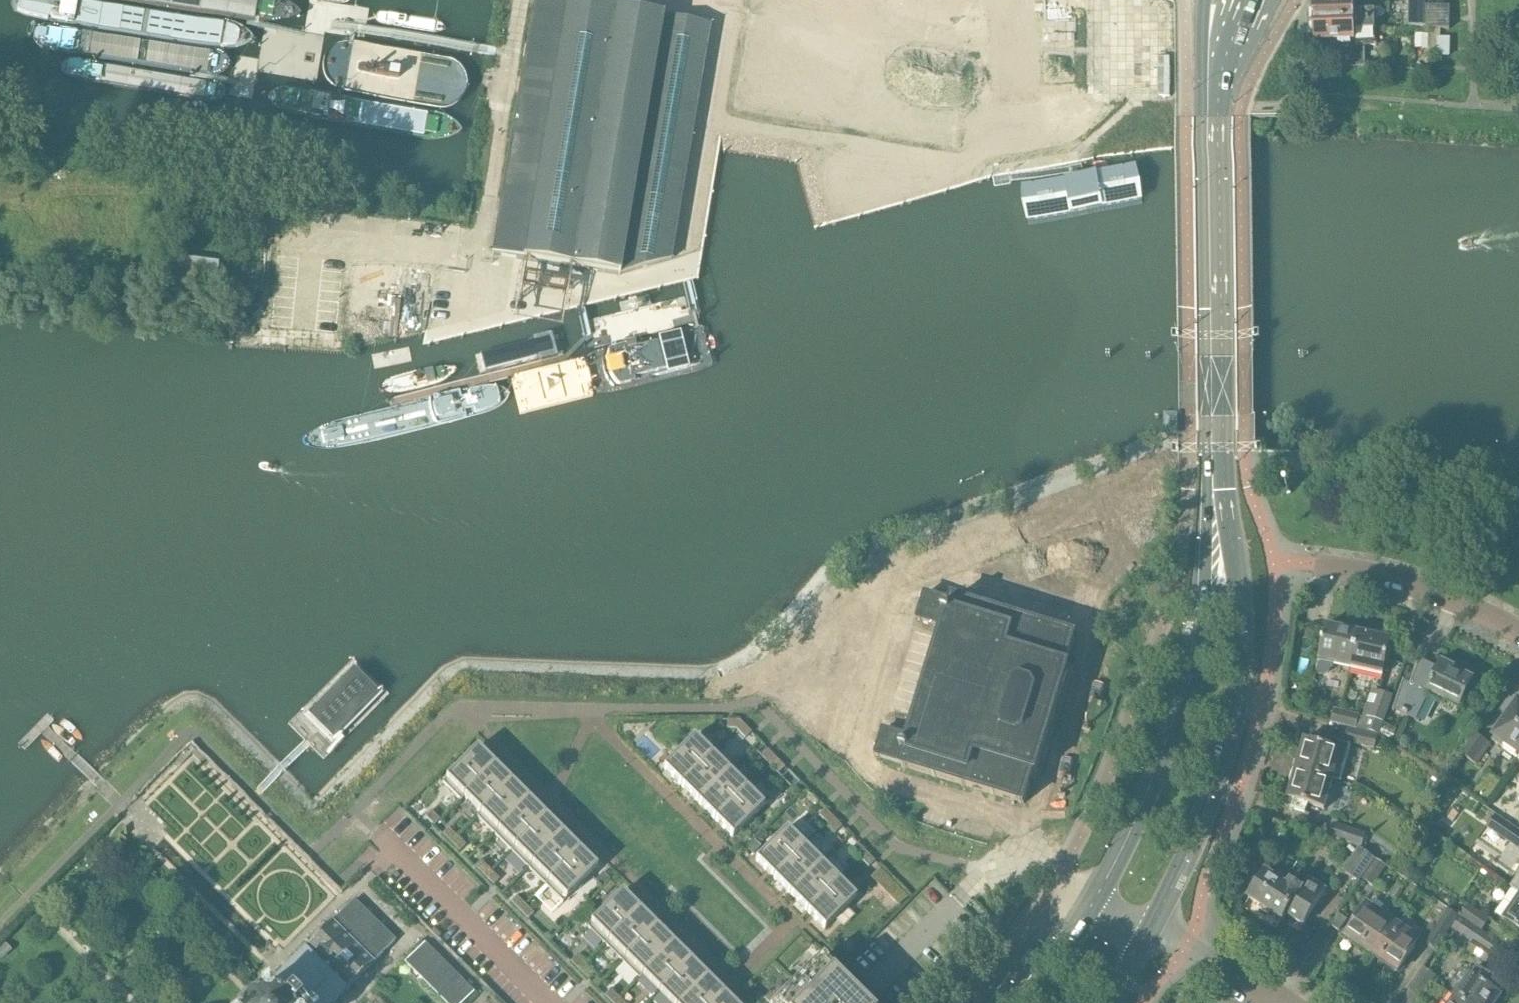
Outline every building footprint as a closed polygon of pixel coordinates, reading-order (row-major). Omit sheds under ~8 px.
[(250,76),(256,43),(8,0),(0,0),(0,33),(250,76)] [(283,46),(290,5),(260,0),(19,0),(283,46)] [(676,223),(688,158),(710,26),(627,12),(626,12),(628,0),(535,0),(530,28),(493,254),(619,275),(670,261),(676,223)] [(1355,1),(1316,1),(1316,7),(1316,21),(1376,20),(1376,10),(1355,11),(1355,1)] [(1450,29),(1450,16),(1450,7),(1426,7),(1426,29),(1450,29)] [(1376,20),(1316,21),(1316,40),(1336,40),(1337,46),(1337,47),(1337,68),(1340,68),(1360,67),(1367,67),(1366,67),(1366,64),(1366,46),(1377,46),(1377,30),(1376,30),(1376,20)] [(204,104),(210,73),(0,37),(0,68),(204,104)] [(1450,56),(1450,47),(1450,38),(1439,37),(1438,55),(1450,56)] [(306,50),(296,107),(469,138),(479,81),(306,50)] [(172,126),(177,101),(0,71),(0,96),(172,126)] [(234,100),(227,135),(462,176),(468,141),(234,100)] [(1137,165),(1021,184),(1027,224),(1143,204),(1137,165)] [(220,264),(163,256),(158,295),(214,303),(220,264)] [(753,274),(560,339),(574,379),(767,315),(753,274)] [(1166,419),(1167,431),(1167,437),(1176,436),(1176,418),(1166,419)] [(902,767),(984,792),(1024,804),(1033,773),(1037,774),(1069,668),(1066,667),(1075,636),(953,599),(952,602),(925,594),(918,620),(944,628),(911,739),(884,730),(876,756),(903,764),(902,767)] [(1336,662),(1351,666),(1358,633),(1326,626),(1314,679),(1315,679),(1317,673),(1321,674),(1323,674),(1325,674),(1327,673),(1328,672),(1336,662)] [(1358,633),(1351,666),(1384,673),(1392,640),(1358,633)] [(1431,667),(1424,663),(1419,661),(1410,684),(1404,681),(1404,680),(1403,679),(1392,710),(1393,711),(1394,708),(1401,711),(1400,712),(1407,715),(1408,715),(1414,718),(1426,694),(1443,703),(1445,699),(1459,706),(1473,679),(1453,670),(1454,667),(1442,662),(1438,671),(1432,669),(1433,666),(1432,665),(1431,667)] [(309,716),(331,738),(377,692),(352,671),(309,716)] [(1360,717),(1357,729),(1378,736),(1392,695),(1373,690),(1364,718),(1360,717)] [(1518,702),(1492,740),(1503,748),(1506,745),(1518,753),(1518,702)] [(1357,729),(1360,717),(1335,709),(1331,722),(1357,729)] [(727,721),(727,729),(736,729),(737,730),(743,724),(740,721),(728,720),(727,721)] [(743,724),(737,730),(745,739),(751,733),(751,732),(743,724)] [(1343,728),(1340,740),(1375,749),(1378,737),(1343,728)] [(675,757),(663,769),(681,786),(715,751),(698,734),(683,749),(682,747),(673,756),(675,757)] [(1301,770),(1313,774),(1332,779),(1341,782),(1351,746),(1326,740),(1327,738),(1314,734),(1303,760),(1303,761),(1301,770)] [(1477,734),(1462,754),(1476,764),(1490,743),(1477,734)] [(446,779),(443,783),(460,800),(464,796),(495,765),(477,748),(466,759),(465,758),(456,767),(457,768),(446,779)] [(762,756),(770,765),(776,759),(768,750),(762,756)] [(715,751),(681,786),(698,803),(729,772),(713,756),(716,752),(715,751)] [(785,768),(776,759),(770,765),(779,773),(785,768)] [(495,765),(464,796),(480,813),(481,813),(512,782),(511,782),(495,765)] [(1332,779),(1313,774),(1301,770),(1298,781),(1297,781),(1293,809),(1305,812),(1309,804),(1324,809),(1332,779)] [(729,772),(698,803),(715,820),(746,789),(729,772)] [(481,813),(477,817),(494,834),(498,830),(529,799),(512,782),(481,813)] [(746,789),(715,820),(733,838),(745,825),(746,827),(754,819),(753,818),(764,806),(746,789)] [(498,830),(494,834),(511,851),(515,847),(545,816),(529,799),(498,830)] [(819,815),(827,824),(833,818),(825,809),(819,815)] [(431,811),(425,817),(434,826),(440,820),(431,811)] [(515,847),(511,851),(528,868),(532,864),(562,833),(545,816),(515,847)] [(827,824),(836,833),(842,827),(841,826),(833,818),(827,824)] [(1497,834),(1500,836),(1518,848),(1518,849),(1518,832),(1507,824),(1505,822),(1497,834)] [(1334,824),(1330,836),(1362,847),(1366,835),(1334,824)] [(767,849),(755,861),(773,878),(807,843),(790,826),(775,841),(774,839),(765,848),(767,849)] [(448,828),(442,834),(451,843),(457,837),(448,828)] [(532,864),(528,868),(545,885),(549,881),(579,850),(562,833),(532,864)] [(457,837),(451,843),(460,852),(466,846),(457,837)] [(807,843),(773,878),(790,895),(821,864),(825,861),(807,843)] [(858,844),(852,850),(860,859),(866,853),(858,844)] [(1362,878),(1374,859),(1375,857),(1361,848),(1359,847),(1344,870),(1360,881),(1362,878)] [(549,881),(545,885),(563,902),(566,899),(578,888),(579,889),(588,881),(586,879),(597,868),(579,850),(549,881)] [(866,853),(860,859),(869,867),(875,862),(874,861),(866,853)] [(1374,859),(1362,878),(1374,886),(1386,867),(1374,859)] [(483,862),(482,862),(476,868),(485,877),(491,871),(483,862)] [(821,864),(790,895),(807,912),(839,881),(821,864)] [(491,871),(485,877),(494,886),(500,880),(492,872),(491,871)] [(1309,879),(1303,888),(1279,873),(1275,878),(1267,872),(1250,899),(1262,906),(1260,910),(1270,916),(1271,913),(1284,920),(1287,915),(1305,926),(1327,890),(1309,879)] [(839,881),(807,912),(825,930),(836,918),(837,920),(846,911),(845,910),(856,898),(859,895),(842,878),(839,881)] [(591,923),(587,927),(605,944),(608,941),(639,910),(622,893),(611,904),(609,902),(602,909),(604,911),(591,923)] [(517,896),(511,902),(519,911),(525,905),(517,896)] [(346,991),(347,991),(348,989),(371,966),(372,966),(397,941),(355,899),(332,922),(330,924),(324,931),(323,931),(322,932),(322,933),(315,939),(314,941),(307,948),(307,947),(305,949),(306,949),(290,966),(287,966),(283,970),(283,973),(267,989),(266,988),(256,998),(258,1000),(255,1002),(334,1002),(346,991)] [(1505,920),(1518,930),(1518,899),(1505,920)] [(1373,953),(1394,921),(1369,903),(1347,935),(1373,953)] [(1491,918),(1468,904),(1461,916),(1483,931),(1491,918)] [(525,905),(519,911),(528,920),(534,914),(525,905)] [(1436,950),(1459,916),(1449,909),(1426,943),(1436,950)] [(608,941),(605,944),(622,961),(625,958),(656,927),(639,910),(608,941)] [(1453,928),(1492,954),(1499,942),(1483,931),(1461,916),(1453,928)] [(1394,921),(1373,953),(1399,971),(1421,939),(1394,921)] [(625,958),(622,961),(639,979),(643,975),(674,944),(656,927),(625,958)] [(464,1002),(474,992),(425,944),(405,963),(445,1002),(463,1002),(464,1002)] [(674,944),(643,975),(659,991),(690,960),(674,944)] [(577,956),(571,962),(579,971),(585,965),(577,956)] [(773,1002),(860,1002),(816,959),(773,1002)] [(659,991),(660,992),(671,1002),(682,1002),(707,977),(690,960),(659,991)] [(585,965),(579,971),(588,979),(594,973),(585,965)] [(1456,998),(1464,1002),(1497,1002),(1502,996),(1501,995),(1507,986),(1478,967),(1472,975),(1456,998)] [(1421,997),(1432,981),(1436,975),(1426,968),(1411,990),(1421,997)] [(725,995),(707,977),(682,1002),(717,1002),(725,995)] [(619,998),(610,990),(604,996),(612,1002),(615,1002),(619,998)]
